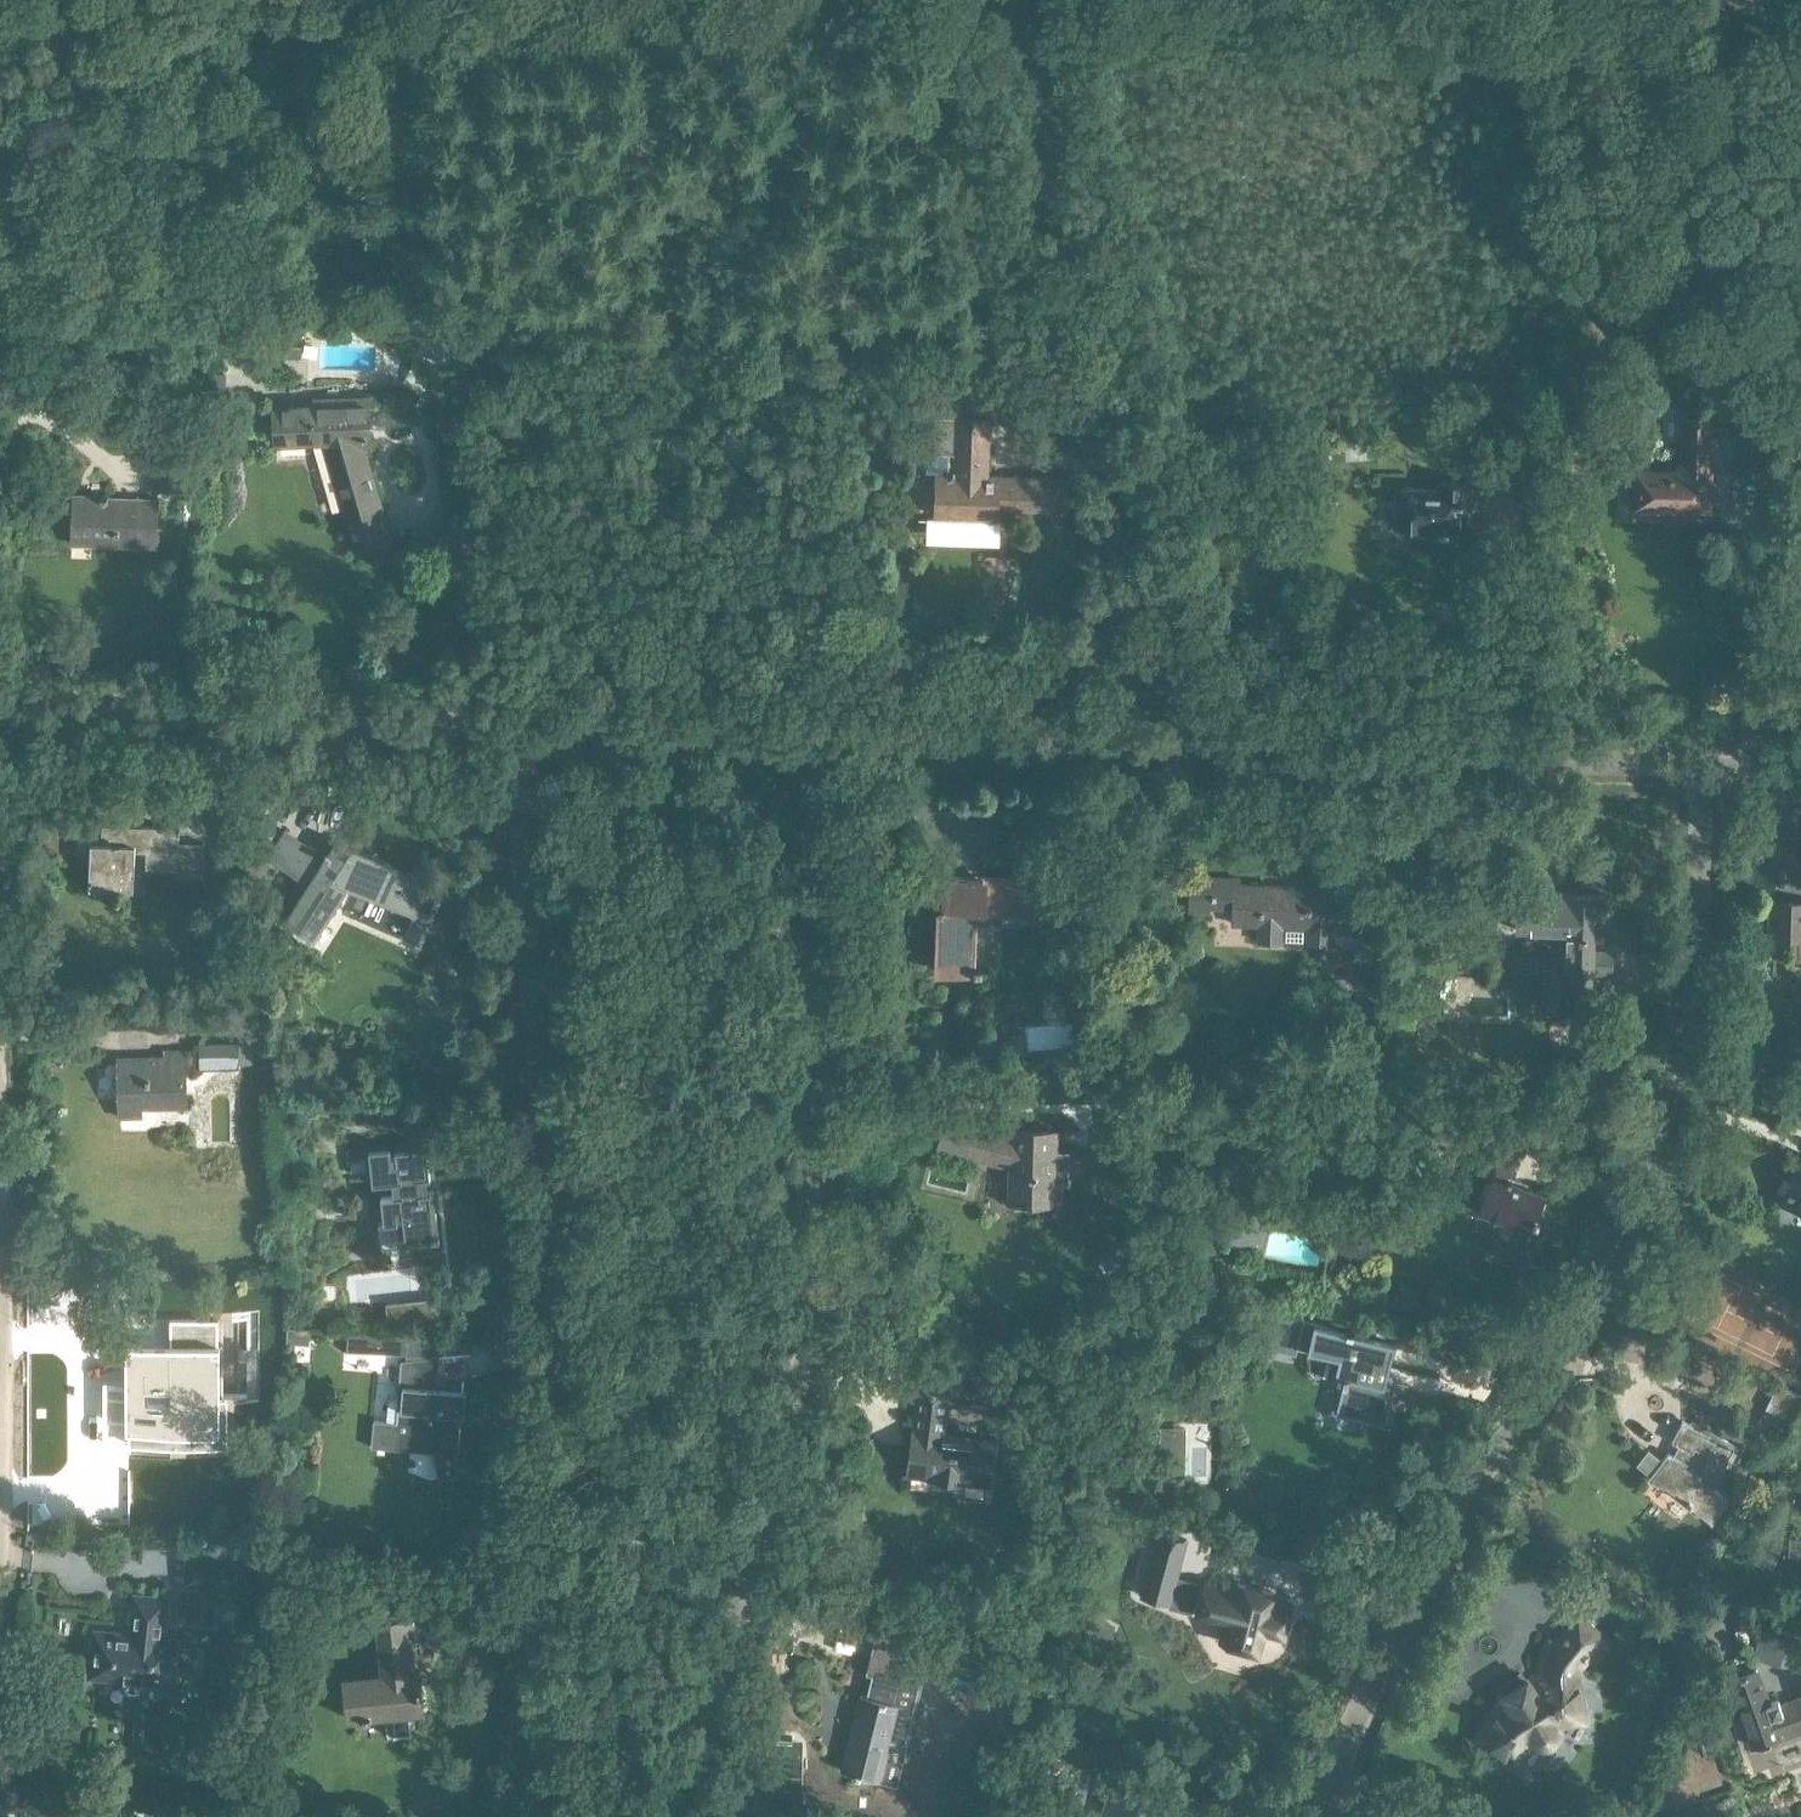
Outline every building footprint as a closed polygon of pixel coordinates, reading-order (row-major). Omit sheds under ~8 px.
[(302,334),(216,331),(215,356),(301,359),(302,334)] [(325,440),(356,548),(389,538),(363,447),(369,446),(368,432),(363,432),(362,420),(368,419),(367,397),(330,399),(331,405),(274,408),(276,442),(325,440)] [(997,514),(997,510),(1066,512),(1067,478),(1013,476),(1013,475),(1011,475),(1011,479),(999,479),(999,475),(996,475),(987,475),(989,417),(935,415),(934,453),(926,452),(926,471),(936,471),(935,512),(937,512),(936,532),(974,534),(975,514),(997,514)] [(1635,504),(1638,504),(1638,510),(1660,511),(1660,505),(1707,506),(1709,435),(1684,434),(1683,464),(1681,464),(1680,464),(1678,466),(1677,467),(1677,468),(1676,469),(1676,471),(1636,470),(1635,504)] [(1739,435),(1739,472),(1761,472),(1761,435),(1739,435)] [(1397,527),(1457,529),(1458,508),(1459,507),(1459,499),(1469,499),(1469,481),(1439,480),(1439,486),(1398,485),(1398,496),(1391,496),(1391,512),(1398,513),(1397,527)] [(117,503),(117,498),(108,498),(108,495),(73,494),(71,543),(156,546),(157,500),(132,499),(130,504),(117,503)] [(178,841),(179,827),(102,824),(102,828),(75,827),(74,852),(90,853),(89,887),(133,888),(134,850),(146,850),(146,861),(176,862),(175,875),(202,876),(204,842),(178,841)] [(328,852),(325,850),(323,854),(285,830),(268,857),(293,873),(296,868),(312,878),(286,919),(313,937),(348,881),(397,902),(395,907),(413,915),(428,880),(336,840),(328,852)] [(923,874),(922,897),(944,898),(944,905),(938,905),(938,910),(941,910),(939,970),(981,972),(981,966),(971,966),(973,923),(1002,924),(1003,909),(1043,911),(1044,880),(923,874)] [(1332,902),(1333,887),(1238,884),(1238,878),(1190,876),(1189,898),(1233,899),(1232,923),(1259,924),(1259,941),(1281,941),(1281,924),(1307,925),(1306,942),(1331,943),(1331,933),(1366,934),(1367,903),(1332,902)] [(1566,902),(1532,901),(1532,894),(1517,893),(1516,929),(1531,930),(1531,924),(1559,925),(1558,951),(1552,951),(1551,968),(1563,969),(1562,1002),(1589,1003),(1590,971),(1611,972),(1611,952),(1591,951),(1592,921),(1599,921),(1600,896),(1566,895),(1566,902)] [(1770,901),(1769,935),(1800,936),(1800,902),(1770,901)] [(238,1065),(237,1042),(200,1043),(200,1066),(238,1065)] [(155,1057),(118,1058),(119,1103),(119,1115),(139,1115),(139,1105),(165,1104),(165,1105),(186,1104),(184,1051),(163,1051),(163,1060),(155,1060),(155,1057)] [(1075,1070),(1074,1057),(1037,1060),(1038,1080),(1061,1078),(1061,1072),(1075,1070)] [(1358,1082),(1358,1097),(1379,1098),(1379,1082),(1358,1082)] [(1438,1084),(1437,1099),(1451,1100),(1452,1085),(1438,1084)] [(947,1111),(938,1147),(1011,1166),(1010,1176),(1009,1176),(1009,1193),(1010,1193),(1010,1200),(1058,1202),(1058,1196),(1060,1196),(1060,1186),(1059,1186),(1059,1180),(1068,1180),(1069,1151),(1054,1150),(1055,1130),(1012,1129),(1012,1133),(974,1124),(975,1119),(947,1111)] [(1538,1217),(1536,1216),(1545,1193),(1526,1186),(1510,1180),(1511,1178),(1509,1177),(1521,1144),(1477,1128),(1471,1144),(1481,1148),(1481,1149),(1492,1153),(1487,1164),(1494,1166),(1478,1211),(1530,1231),(1534,1223),(1536,1224),(1538,1217)] [(399,1140),(364,1144),(368,1177),(372,1177),(373,1182),(393,1180),(394,1193),(381,1195),(384,1222),(397,1220),(400,1246),(439,1242),(434,1189),(428,1190),(426,1176),(435,1175),(432,1148),(427,1148),(427,1144),(400,1148),(399,1140)] [(1799,1157),(1778,1202),(1798,1212),(1800,1205),(1800,1158),(1799,1157)] [(129,1345),(129,1441),(226,1442),(226,1393),(239,1393),(239,1400),(259,1400),(259,1308),(239,1308),(239,1315),(219,1315),(219,1313),(171,1313),(171,1346),(129,1345)] [(1394,1343),(1352,1333),(1353,1331),(1346,1329),(1345,1332),(1322,1326),(1322,1324),(1278,1313),(1269,1349),(1294,1355),(1296,1347),(1307,1350),(1309,1339),(1316,1341),(1314,1352),(1339,1358),(1335,1375),(1343,1377),(1341,1384),(1343,1384),(1336,1412),(1384,1424),(1395,1381),(1385,1379),(1394,1343)] [(308,1348),(309,1328),(287,1327),(286,1347),(308,1348)] [(420,1357),(422,1334),(347,1331),(346,1350),(406,1352),(406,1359),(400,1359),(397,1398),(388,1397),(386,1421),(373,1419),(371,1446),(457,1453),(462,1391),(442,1389),(441,1391),(430,1390),(433,1356),(420,1357)] [(993,1441),(942,1435),(942,1431),(944,1432),(948,1399),(947,1399),(947,1394),(996,1400),(1000,1371),(970,1367),(968,1387),(948,1384),(948,1385),(920,1381),(908,1473),(987,1483),(993,1441)] [(1668,1452),(1654,1468),(1668,1479),(1664,1483),(1712,1521),(1729,1500),(1712,1487),(1723,1466),(1733,1444),(1681,1419),(1671,1441),(1682,1446),(1677,1456),(1668,1452)] [(1188,1538),(1160,1531),(1143,1594),(1171,1602),(1170,1606),(1198,1614),(1199,1610),(1229,1618),(1223,1641),(1259,1651),(1265,1627),(1284,1633),(1292,1604),(1273,1599),(1275,1592),(1239,1583),(1237,1589),(1207,1581),(1207,1583),(1178,1576),(1188,1538)] [(427,1589),(421,1603),(437,1609),(443,1595),(427,1589)] [(90,1675),(124,1679),(123,1683),(125,1687),(129,1690),(134,1691),(138,1689),(141,1685),(142,1681),(161,1683),(166,1638),(162,1637),(166,1598),(134,1595),(130,1637),(120,1636),(120,1633),(94,1630),(90,1675)] [(383,1681),(344,1685),(348,1716),(363,1714),(364,1717),(370,1716),(370,1713),(385,1711),(387,1733),(410,1731),(407,1709),(422,1708),(419,1677),(415,1678),(409,1617),(403,1617),(402,1610),(382,1612),(382,1619),(379,1620),(382,1658),(380,1658),(383,1681)] [(1579,1665),(1604,1636),(1578,1614),(1553,1643),(1555,1645),(1554,1648),(1552,1650),(1551,1653),(1549,1655),(1548,1658),(1547,1661),(1546,1665),(1546,1670),(1546,1673),(1546,1677),(1546,1680),(1539,1681),(1532,1685),(1527,1677),(1501,1693),(1507,1702),(1500,1706),(1478,1737),(1511,1761),(1527,1738),(1535,1744),(1537,1745),(1538,1746),(1540,1746),(1543,1747),(1546,1746),(1548,1746),(1549,1745),(1551,1745),(1554,1743),(1555,1741),(1556,1740),(1557,1738),(1558,1736),(1558,1735),(1558,1733),(1559,1732),(1558,1730),(1557,1724),(1585,1719),(1577,1675),(1574,1675),(1577,1664),(1579,1665)] [(1094,1616),(1084,1635),(1104,1646),(1114,1626),(1094,1616)] [(941,1670),(946,1650),(929,1646),(875,1633),(865,1673),(871,1674),(866,1696),(860,1694),(850,1736),(854,1737),(852,1748),(847,1747),(842,1770),(853,1772),(853,1774),(879,1781),(889,1740),(905,1744),(924,1666),(941,1670)] [(1779,1705),(1777,1699),(1767,1703),(1755,1669),(1728,1678),(1753,1747),(1800,1729),(1800,1697),(1779,1705)] [(1142,1793),(1146,1782),(1129,1777),(1125,1788),(1142,1793)]
